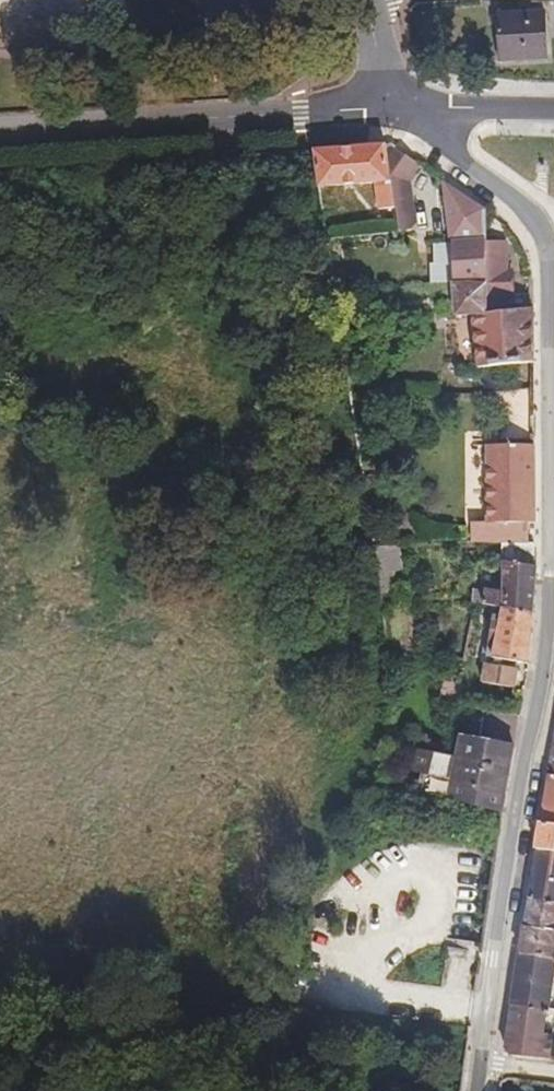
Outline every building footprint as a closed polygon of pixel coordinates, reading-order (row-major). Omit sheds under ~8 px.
[(545,11),(497,14),(500,62),(548,59),(545,11)] [(388,160),(386,146),(314,151),(319,187),(375,183),(379,210),(395,208),(392,189),(388,160)] [(396,149),(388,160),(392,189),(409,187),(409,184),(421,166),(396,149)] [(486,243),(485,210),(444,182),(450,237),(452,237),(454,288),(487,284),(486,243)] [(414,224),(409,187),(392,189),(395,208),(398,234),(409,232),(414,224)] [(505,312),(504,281),(514,281),(513,254),(503,254),(503,243),(486,243),(487,284),(454,288),(453,288),(456,318),(473,317),(479,368),(534,364),(533,309),(505,312)] [(535,524),(534,446),(487,446),(487,524),(472,524),(472,542),(502,543),(529,544),(529,524),(535,524)] [(537,567),(535,544),(529,544),(502,543),(503,562),(503,592),(485,590),(484,605),(502,608),(534,613),(537,567)] [(534,613),(502,608),(492,658),(530,664),(534,613)] [(518,670),(485,664),(482,683),(514,688),(518,670)] [(515,747),(461,737),(457,759),(455,759),(447,797),(502,813),(515,747)] [(423,750),(420,772),(434,773),(437,752),(423,750)] [(550,772),(542,820),(553,822),(553,773),(550,772)] [(542,820),(538,847),(553,850),(553,822),(542,820)] [(538,847),(529,900),(553,903),(553,850),(538,847)] [(529,900),(525,929),(553,933),(553,903),(529,900)] [(525,929),(521,956),(553,961),(553,959),(553,933),(525,929)] [(521,956),(512,1008),(549,1012),(553,980),(553,961),(521,956)] [(549,1012),(512,1008),(506,1050),(512,1057),(550,1060),(553,1028),(553,1012),(549,1012)]
